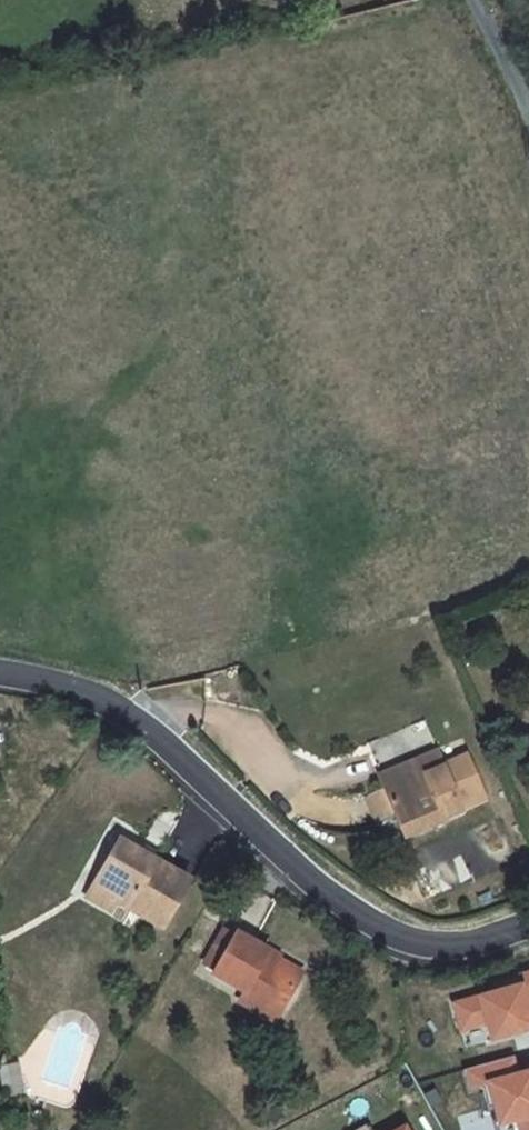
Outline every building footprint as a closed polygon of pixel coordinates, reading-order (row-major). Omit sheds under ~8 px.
[(438,751),(379,775),(384,787),(385,791),(444,767),(438,751)] [(384,787),(368,794),(379,822),(395,815),(404,836),(445,818),(444,816),(461,809),(444,767),(385,791),(384,787)] [(119,858),(127,843),(120,839),(112,854),(119,858)] [(189,879),(127,843),(119,858),(112,854),(93,886),(116,900),(163,926),(189,879)] [(116,900),(93,886),(87,896),(111,910),(116,900)] [(205,964),(214,969),(233,935),(224,929),(205,964)] [(253,1006),(266,1003),(280,1011),(302,973),(267,953),(269,950),(235,931),(233,935),(214,969),(213,972),(244,990),(239,999),(253,1006)] [(481,1046),(528,1029),(528,975),(464,999),(481,1046)] [(253,1006),(275,1019),(280,1011),(266,1003),(253,1006)] [(18,1063),(7,1065),(10,1076),(20,1074),(18,1063)] [(490,1080),(511,1129),(528,1129),(528,1064),(490,1080)] [(0,1066),(0,1075),(4,1096),(13,1094),(10,1076),(7,1065),(0,1066)] [(23,1092),(20,1074),(10,1076),(13,1094),(23,1092)]
